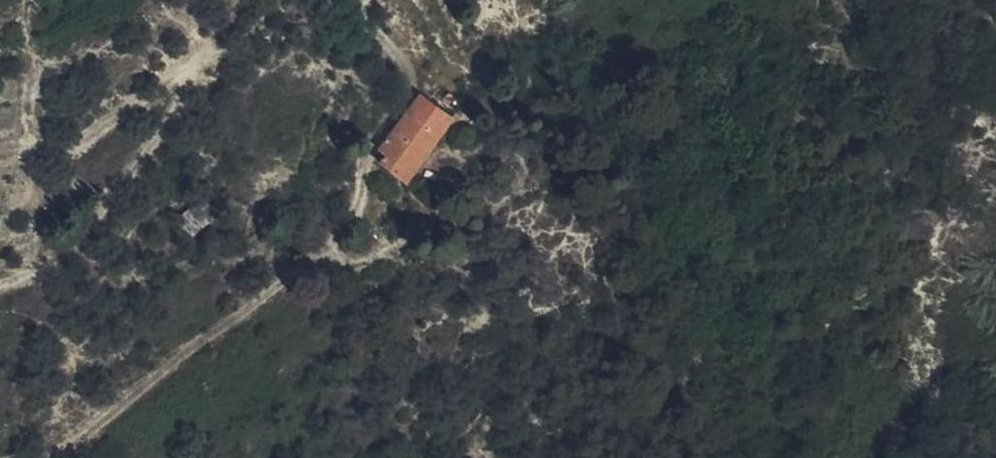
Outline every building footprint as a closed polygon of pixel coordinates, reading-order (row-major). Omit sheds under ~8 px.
[(406,181),(455,113),(422,92),(378,147),(386,154),(382,161),(406,181)] [(261,244),(253,235),(246,242),(252,251),(261,244)]
